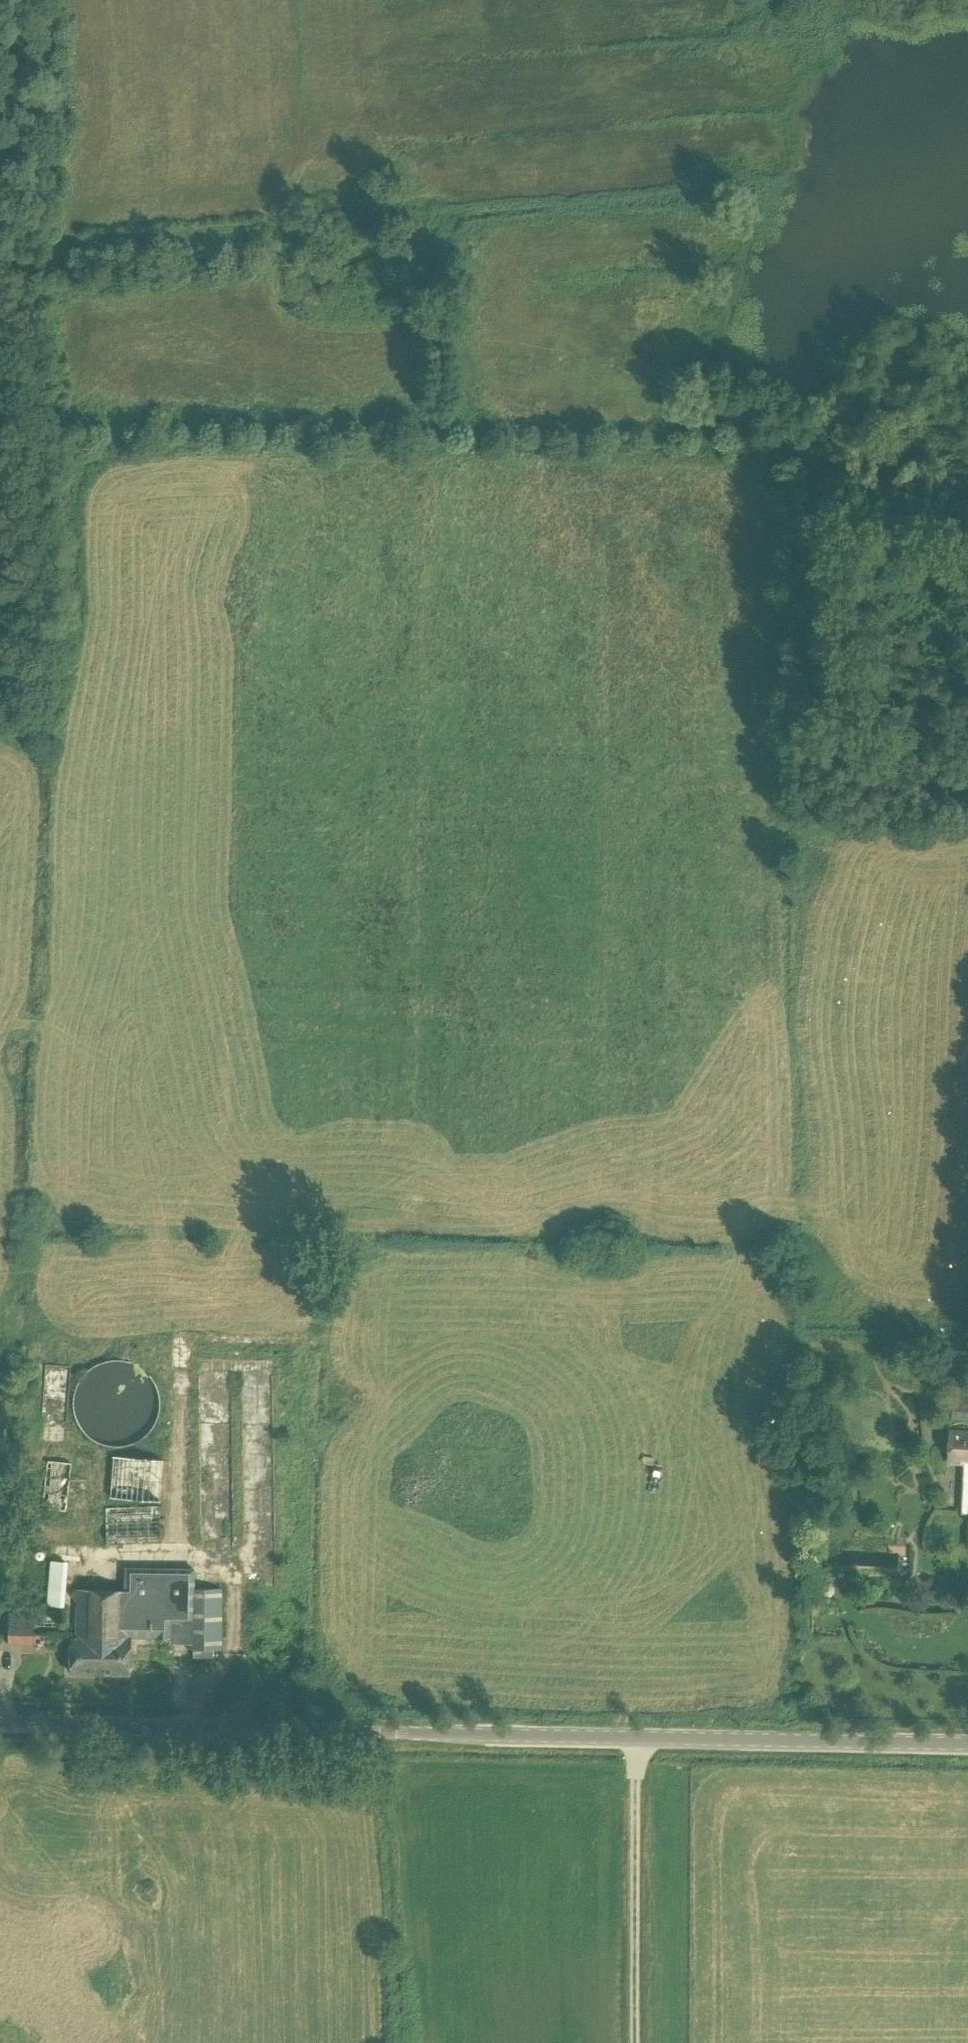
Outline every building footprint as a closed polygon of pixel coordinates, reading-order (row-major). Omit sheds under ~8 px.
[(166,1406),(167,1398),(166,1389),(164,1382),(159,1374),(153,1366),(146,1360),(137,1356),(131,1354),(119,1353),(112,1354),(102,1357),(95,1361),(88,1367),(83,1373),(78,1384),(76,1391),(75,1400),(77,1409),(80,1419),(83,1424),(89,1431),(95,1436),(103,1440),(112,1443),(122,1444),(131,1443),(139,1441),(147,1436),(153,1431),(159,1424),(164,1415),(166,1406)] [(967,1465),(967,1433),(951,1432),(950,1432),(948,1464),(965,1465),(967,1465)] [(170,1459),(112,1459),(110,1500),(169,1503),(170,1459)] [(106,1506),(107,1546),(161,1545),(160,1505),(106,1506)] [(50,1605),(66,1606),(69,1564),(53,1563),(50,1605)] [(125,1590),(124,1637),(131,1637),(173,1637),(173,1641),(189,1641),(189,1649),(221,1649),(222,1589),(194,1588),(194,1569),(125,1568),(125,1590)] [(72,1639),(72,1672),(130,1673),(131,1637),(124,1637),(125,1590),(78,1589),(77,1639),(72,1639)]
